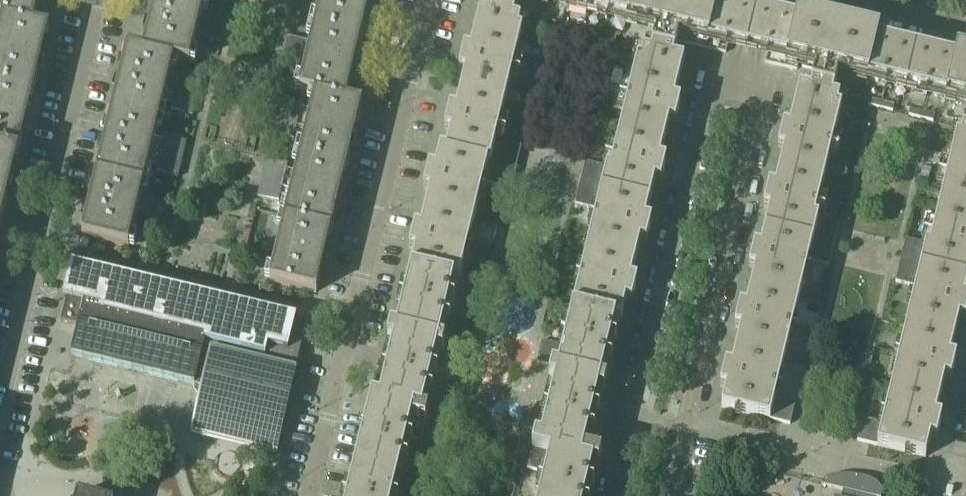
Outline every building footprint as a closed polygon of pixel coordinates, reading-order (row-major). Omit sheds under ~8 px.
[(1,18),(2,16),(33,24),(37,8),(33,8),(35,0),(0,0),(0,17),(1,18)] [(224,21),(200,16),(204,0),(203,0),(155,0),(151,14),(148,13),(145,25),(152,26),(150,36),(146,35),(142,50),(142,52),(173,60),(189,63),(195,36),(219,42),(224,21)] [(366,0),(314,0),(320,1),(314,27),(360,38),(364,22),(361,21),(363,12),(370,14),(373,2),(366,1),(366,0)] [(517,0),(493,0),(490,13),(479,10),(474,32),(518,43),(521,30),(518,29),(520,20),(513,18),(517,0)] [(587,9),(589,0),(549,0),(587,9)] [(737,6),(717,1),(717,0),(589,0),(587,9),(656,26),(678,32),(695,36),(693,45),(725,53),(727,43),(746,48),(756,10),(737,6)] [(916,49),(895,44),(876,39),(878,33),(858,28),(796,13),(795,20),(756,10),(746,48),(766,53),(764,62),(796,70),(798,61),(815,65),(838,70),(906,87),(916,49)] [(33,24),(2,16),(1,18),(0,24),(0,83),(33,91),(37,75),(34,74),(36,65),(43,66),(46,55),(39,54),(41,44),(44,45),(49,28),(33,24)] [(550,21),(548,27),(573,33),(574,27),(550,21)] [(678,32),(656,26),(649,51),(642,50),(640,58),(636,58),(633,71),(678,82),(683,59),(672,57),(678,32)] [(358,64),(354,63),(360,38),(314,27),(311,39),(310,42),(286,36),(281,57),(305,63),(298,90),(314,94),(345,101),(346,100),(349,84),(346,83),(348,74),(355,75),(358,64)] [(590,30),(588,37),(613,43),(615,37),(590,30)] [(518,43),(474,32),(469,50),(463,48),(458,70),(464,72),(460,89),(504,100),(518,43)] [(169,77),(173,60),(142,52),(142,50),(127,47),(123,64),(126,64),(124,74),(117,72),(114,84),(121,85),(119,95),(115,94),(112,110),(158,121),(162,103),(172,105),(170,111),(191,116),(200,79),(179,74),(178,80),(169,77)] [(956,52),(954,58),(916,49),(906,87),(965,101),(965,54),(956,52)] [(798,87),(793,109),(837,120),(841,107),(837,106),(839,97),(832,95),(838,70),(815,65),(809,90),(798,87)] [(678,82),(633,71),(619,129),(664,140),(668,121),(674,123),(678,107),(677,107),(677,109),(671,108),(678,82)] [(33,91),(0,83),(0,149),(18,153),(22,137),(19,136),(21,126),(28,128),(31,117),(24,116),(26,106),(29,107),(33,91)] [(504,100),(460,89),(455,109),(449,108),(445,123),(443,130),(450,131),(445,150),(488,161),(490,162),(504,100)] [(361,103),(346,100),(345,101),(314,94),(310,111),(300,109),(302,103),(281,98),(272,135),(293,140),(294,135),(304,137),(299,155),(346,166),(350,150),(346,150),(349,140),(355,142),(358,131),(351,129),(354,119),(357,120),(361,103)] [(868,98),(867,105),(892,111),(893,104),(868,98)] [(909,108),(907,115),(932,121),(934,114),(909,108)] [(782,132),(781,132),(777,147),(783,149),(779,168),(823,179),(837,120),(793,109),(788,127),(786,136),(781,135),(782,132)] [(154,139),(158,121),(112,110),(108,125),(111,126),(109,136),(102,134),(99,145),(106,147),(104,156),(101,156),(97,172),(143,183),(148,164),(157,167),(156,173),(177,178),(185,141),(164,136),(163,141),(154,139)] [(961,127),(959,136),(955,135),(952,148),(965,151),(965,128),(961,127)] [(664,140),(619,129),(610,167),(606,166),(605,170),(601,169),(597,188),(649,201),(656,172),(661,173),(661,175),(662,176),(665,160),(659,159),(664,140)] [(445,150),(439,148),(434,168),(428,166),(427,173),(423,189),(429,190),(425,208),(473,220),(478,199),(474,199),(478,181),(482,182),(488,161),(445,150)] [(952,148),(938,207),(965,214),(965,151),(952,148)] [(18,153),(0,149),(0,225),(1,226),(1,225),(7,200),(3,199),(6,189),(13,191),(16,180),(9,178),(11,168),(14,169),(18,153)] [(342,182),(346,166),(299,155),(295,173),(285,171),(287,165),(266,160),(257,197),(278,202),(279,196),(289,199),(284,217),(331,229),(335,212),(331,211),(334,202),(341,204),(343,192),(336,191),(339,181),(342,182)] [(768,185),(764,200),(765,201),(766,198),(771,200),(764,228),(829,244),(834,226),(817,222),(818,218),(814,217),(823,179),(779,168),(774,187),(768,185)] [(128,247),(143,183),(97,172),(93,188),(96,189),(94,198),(87,197),(84,208),(88,209),(81,235),(128,247)] [(649,201),(597,188),(592,204),(596,205),(595,209),(599,210),(595,228),(591,227),(586,247),(635,259),(639,241),(645,242),(649,227),(648,227),(647,229),(642,228),(649,201)] [(938,207),(929,245),(925,244),(924,248),(907,244),(903,261),(965,277),(965,214),(938,207)] [(473,220),(425,208),(420,228),(414,226),(408,248),(415,250),(410,269),(453,280),(458,281),(464,259),(460,258),(464,241),(468,241),(473,220)] [(327,245),(331,229),(284,217),(269,281),(315,292),(322,266),(325,266),(328,255),(321,253),(324,244),(327,245)] [(753,252),(752,252),(748,267),(754,269),(750,287),(798,299),(803,278),(799,277),(804,260),(807,261),(808,257),(825,261),(829,244),(764,228),(759,247),(757,256),(752,254),(753,252)] [(80,239),(78,247),(86,249),(88,241),(80,239)] [(635,259),(586,247),(581,269),(585,270),(581,287),(577,286),(571,309),(614,320),(614,319),(620,320),(627,292),(632,293),(631,295),(633,295),(636,280),(630,278),(635,259)] [(903,261),(899,279),(915,283),(914,287),(918,288),(914,305),(910,304),(905,325),(954,337),(958,318),(964,320),(965,313),(965,306),(961,305),(965,286),(965,277),(903,261)] [(275,453),(295,372),(294,372),(305,325),(294,322),(295,318),(70,264),(62,298),(66,299),(60,322),(77,326),(70,355),(202,387),(191,433),(275,453)] [(406,438),(411,419),(419,421),(422,408),(428,381),(453,280),(410,269),(405,289),(408,290),(404,308),(401,307),(396,327),(389,326),(386,339),(392,341),(388,360),(391,361),(388,372),(387,379),(383,378),(379,398),(371,396),(363,429),(366,430),(362,447),(358,446),(348,488),(352,489),(350,495),(392,495),(406,438)] [(739,305),(735,320),(736,320),(737,318),(742,319),(735,348),(784,360),(789,338),(785,337),(789,319),(793,320),(798,299),(750,287),(745,306),(739,305)] [(592,461),(595,451),(583,449),(591,418),(614,320),(571,309),(567,328),(571,329),(566,347),(562,346),(557,367),(551,365),(548,378),(554,380),(549,400),(553,401),(551,409),(549,418),(545,418),(541,437),(534,435),(531,449),(549,453),(544,473),(548,474),(544,491),(540,490),(538,495),(584,495),(592,461)] [(954,337),(905,325),(900,346),(904,347),(900,365),(896,364),(891,384),(939,396),(946,369),(951,370),(950,372),(952,373),(955,357),(949,356),(954,337)] [(724,364),(721,380),(722,380),(722,378),(727,379),(725,388),(720,408),(789,424),(794,406),(774,401),(774,397),(771,396),(775,379),(779,380),(784,360),(735,348),(731,366),(724,364)] [(939,396),(891,384),(886,406),(890,406),(885,424),(881,423),(880,427),(860,422),(856,440),(925,457),(929,437),(931,428),(937,429),(936,432),(937,432),(941,417),(935,415),(939,396)] [(821,485),(842,490),(841,495),(880,495),(880,494),(880,490),(879,487),(875,483),(871,480),(865,478),(859,477),(848,475),(842,475),(836,475),(830,476),(824,479),(823,480),(821,482),(821,485)]
